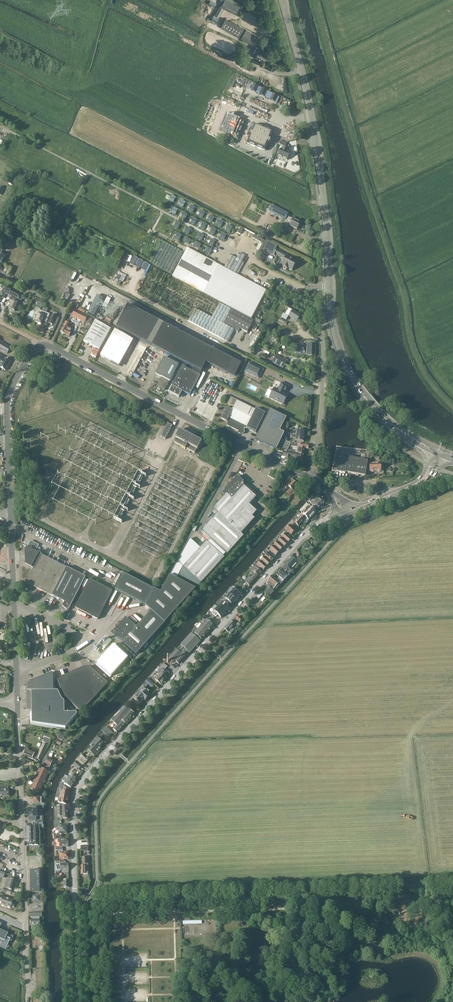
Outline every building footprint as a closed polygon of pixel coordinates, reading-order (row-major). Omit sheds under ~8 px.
[(236,12),(239,6),(227,0),(225,0),(221,6),(235,14),(236,12)] [(224,8),(220,6),(215,14),(219,17),(218,16),(223,8),(224,8)] [(239,37),(244,28),(225,18),(221,27),(239,37)] [(260,37),(246,29),(241,38),(255,46),(260,37)] [(264,62),(269,53),(260,48),(255,57),(264,62)] [(226,113),(219,131),(232,136),(240,119),(235,117),(236,115),(231,113),(230,115),(226,113)] [(232,136),(232,137),(237,139),(245,121),(240,119),(232,136)] [(249,137),(247,143),(256,147),(264,129),(254,125),(252,131),(250,130),(247,136),(249,137)] [(264,129),(256,147),(265,151),(268,145),(270,145),(272,139),(270,139),(273,132),(264,129)] [(280,150),(278,156),(287,160),(290,154),(287,153),(289,150),(283,148),(282,151),(280,150)] [(286,219),(288,214),(274,207),(271,212),(286,219)] [(288,217),(287,220),(288,221),(290,222),(289,222),(291,223),(290,225),(297,229),(300,224),(294,220),(291,218),(291,219),(289,218),(288,217)] [(260,238),(253,235),(252,238),(260,242),(263,243),(264,241),(260,238)] [(171,274),(183,252),(161,240),(149,262),(171,274)] [(257,255),(262,244),(260,243),(254,254),(257,255)] [(188,248),(172,276),(232,308),(252,319),(260,303),(267,290),(260,286),(238,274),(236,273),(244,258),(245,256),(240,253),(237,258),(231,255),(224,267),(188,248)] [(291,258),(275,249),(272,255),(276,256),(276,255),(285,259),(281,266),(283,267),(284,268),(284,269),(285,270),(287,270),(287,269),(288,270),(288,268),(293,271),(297,263),(290,259),(291,258)] [(123,282),(126,275),(123,274),(117,284),(120,285),(121,281),(123,282)] [(8,288),(5,293),(13,297),(11,300),(13,301),(9,308),(12,310),(11,311),(13,312),(14,311),(15,311),(19,304),(16,302),(18,298),(20,294),(8,288)] [(94,316),(104,298),(97,295),(88,313),(94,316)] [(146,343),(158,320),(128,303),(116,327),(146,343)] [(231,309),(220,303),(212,317),(206,314),(200,327),(228,342),(235,329),(239,331),(240,328),(248,332),(254,321),(232,309),(231,309)] [(195,308),(189,321),(200,327),(206,314),(195,308)] [(47,322),(50,314),(38,310),(36,314),(38,314),(35,322),(42,325),(43,321),(47,322)] [(84,322),(87,316),(75,310),(72,316),(84,322)] [(292,310),(289,316),(297,321),(301,315),(292,310)] [(69,336),(71,333),(72,330),(68,328),(67,327),(69,323),(65,321),(63,326),(60,332),(61,333),(62,334),(63,335),(64,334),(69,336)] [(99,350),(110,330),(95,321),(83,342),(99,350)] [(163,324),(152,346),(193,367),(191,372),(182,367),(172,386),(169,392),(179,398),(182,392),(190,396),(200,376),(199,376),(206,363),(226,373),(233,360),(213,349),(163,324)] [(112,335),(100,356),(118,366),(130,345),(133,340),(115,330),(112,335)] [(11,347),(0,341),(0,342),(0,349),(7,353),(11,347)] [(10,361),(0,355),(0,367),(5,370),(10,361)] [(283,368),(287,361),(276,355),(273,362),(283,368)] [(170,381),(178,364),(164,357),(155,374),(161,377),(157,386),(165,390),(169,381),(170,381)] [(263,369),(259,367),(249,362),(244,372),(254,377),(259,379),(263,369)] [(272,392),(269,398),(283,405),(288,395),(284,393),(285,391),(286,391),(289,386),(281,383),(278,390),(275,388),(274,388),(274,389),(272,392)] [(266,413),(231,396),(228,403),(234,406),(232,410),(231,409),(226,407),(222,414),(223,414),(222,418),(226,421),(227,421),(227,420),(228,421),(228,425),(238,430),(238,434),(240,434),(242,434),(244,433),(243,428),(246,428),(256,433),(266,413)] [(288,449),(291,443),(282,439),(285,432),(281,430),(287,418),(270,410),(269,412),(256,438),(275,448),(271,455),(273,455),(277,449),(278,447),(287,451),(288,449)] [(165,440),(172,426),(167,424),(160,437),(165,440)] [(197,450),(201,442),(179,430),(175,438),(176,439),(174,443),(183,447),(182,448),(185,449),(195,453),(196,450),(197,450)] [(303,461),(304,454),(284,452),(283,456),(286,457),(285,461),(290,462),(291,456),(296,457),(296,460),(303,461)] [(339,455),(336,472),(337,472),(346,474),(346,473),(356,474),(356,475),(358,476),(358,475),(365,476),(368,461),(365,460),(361,460),(349,457),(349,456),(340,455),(339,455)] [(190,539),(172,572),(178,576),(199,586),(201,583),(224,558),(223,557),(226,553),(228,554),(243,537),(241,535),(255,520),(252,517),(257,512),(249,505),(256,498),(243,486),(244,485),(242,484),(244,482),(237,476),(224,492),(227,494),(213,509),(213,510),(218,514),(202,532),(211,540),(207,544),(206,542),(200,549),(190,539)] [(287,480),(282,485),(286,489),(289,486),(291,488),(285,494),(290,498),(295,492),(292,489),(297,484),(291,478),(289,481),(287,480)] [(326,502),(319,495),(315,499),(313,498),(309,502),(311,504),(316,509),(319,505),(321,508),(326,502)] [(275,506),(279,502),(273,498),(270,502),(275,506)] [(313,516),(316,512),(309,505),(305,509),(313,516)] [(309,520),(313,516),(305,509),(302,513),(303,515),(302,516),(307,520),(307,519),(309,520)] [(306,521),(307,520),(302,516),(300,513),(297,516),(300,518),(298,520),(295,518),(291,523),(294,526),(296,524),(299,527),(303,522),(306,525),(308,522),(306,521)] [(291,535),(295,531),(292,528),(294,526),(291,523),(288,526),(288,527),(286,530),(291,535)] [(288,544),(292,539),(285,534),(282,538),(288,544)] [(284,548),(288,544),(282,538),(278,542),(284,547),(284,548)] [(36,551),(39,545),(30,541),(27,546),(36,551)] [(280,552),(284,547),(278,542),(278,541),(274,546),(280,552)] [(280,552),(274,546),(270,550),(272,552),(271,553),(275,557),(280,552)] [(52,596),(67,568),(27,547),(25,551),(25,563),(20,563),(21,580),(52,596)] [(265,557),(271,562),(275,558),(274,558),(275,557),(271,553),(270,554),(269,553),(265,557)] [(267,567),(271,562),(265,557),(261,561),(267,567)] [(291,569),(297,561),(293,557),(286,564),(291,569)] [(263,571),(267,567),(261,561),(259,564),(260,565),(259,565),(260,566),(259,567),(263,571)] [(259,567),(260,566),(259,565),(260,565),(259,564),(256,567),(253,565),(250,569),(255,573),(258,576),(261,573),(257,569),(259,567)] [(280,584),(288,576),(292,572),(285,565),(282,569),(277,575),(279,578),(277,581),(280,584)] [(69,610),(86,578),(67,568),(52,596),(64,603),(62,607),(69,610)] [(136,654),(196,589),(177,579),(178,576),(172,572),(161,593),(124,573),(115,589),(145,605),(151,611),(136,627),(126,618),(113,633),(136,654)] [(248,588),(258,576),(255,573),(245,585),(248,588)] [(276,589),(280,584),(277,581),(272,576),(268,581),(266,584),(268,584),(273,590),(275,588),(276,589)] [(98,620),(112,591),(90,579),(75,608),(98,620)] [(268,597),(274,591),(273,590),(268,584),(261,591),(257,597),(259,598),(264,593),(268,597)] [(235,587),(229,594),(237,601),(241,596),(237,593),(239,591),(235,587)] [(229,594),(223,600),(228,604),(229,602),(231,604),(232,603),(233,604),(237,601),(229,594)] [(223,600),(218,606),(225,613),(228,610),(227,608),(228,607),(226,606),(228,604),(223,600)] [(218,606),(212,613),(216,617),(218,615),(221,618),(225,613),(218,606)] [(211,613),(207,617),(211,621),(215,617),(211,613)] [(209,631),(213,626),(206,620),(202,624),(209,631)] [(236,622),(233,620),(231,622),(230,622),(224,629),(231,634),(234,630),(232,628),(234,625),(236,622)] [(205,635),(209,631),(202,624),(198,629),(205,635)] [(201,640),(205,635),(198,629),(194,633),(196,635),(195,636),(200,641),(201,639),(201,640)] [(189,653),(200,641),(195,636),(191,633),(181,645),(182,646),(185,649),(186,650),(189,653)] [(113,645),(96,663),(111,677),(115,673),(128,658),(113,645)] [(172,663),(185,649),(182,646),(178,650),(177,650),(168,659),(172,663)] [(179,664),(189,653),(186,650),(175,661),(179,664)] [(81,712),(107,684),(88,667),(57,681),(64,697),(81,712)] [(158,675),(154,679),(160,684),(166,678),(165,676),(167,674),(163,671),(161,669),(159,671),(156,674),(158,675)] [(54,691),(53,674),(53,672),(31,681),(31,682),(28,685),(27,685),(27,690),(27,710),(32,710),(32,714),(65,714),(64,702),(62,700),(61,700),(58,691),(54,691)] [(145,690),(147,688),(145,687),(143,689),(143,688),(141,690),(142,691),(138,695),(143,700),(145,701),(148,697),(147,696),(149,694),(145,690)] [(139,704),(143,700),(138,695),(137,695),(133,699),(139,704)] [(117,733),(134,714),(125,706),(112,721),(113,721),(112,722),(115,726),(112,729),(117,733)] [(65,715),(65,714),(32,714),(30,714),(31,725),(66,730),(78,717),(77,715),(65,715)] [(100,747),(104,743),(97,737),(94,741),(90,745),(92,747),(94,749),(98,745),(100,747)] [(41,761),(48,745),(43,743),(38,754),(26,749),(23,755),(36,761),(37,759),(41,761)] [(94,749),(92,747),(88,751),(95,757),(97,755),(99,753),(103,748),(100,747),(98,745),(94,749)] [(48,771),(52,760),(49,759),(44,758),(42,763),(47,765),(45,769),(48,771)] [(78,769),(81,766),(76,761),(73,765),(78,769)] [(40,793),(49,772),(40,768),(31,789),(40,793)] [(77,777),(73,774),(71,776),(70,775),(68,777),(65,775),(64,778),(74,784),(76,780),(76,779),(77,777)] [(71,788),(74,784),(64,778),(62,780),(65,782),(64,783),(71,788)] [(69,792),(70,789),(64,785),(63,790),(61,790),(60,793),(61,793),(60,797),(69,798),(70,793),(69,792)] [(0,790),(0,796),(8,796),(8,790),(8,787),(0,786),(0,790)] [(33,802),(33,805),(43,806),(43,803),(41,803),(42,797),(40,797),(34,796),(33,802)] [(68,819),(68,806),(57,806),(57,816),(63,816),(63,819),(68,819)] [(27,809),(27,810),(27,812),(28,813),(28,815),(29,815),(29,817),(29,821),(36,820),(36,816),(38,816),(37,807),(32,807),(32,808),(27,808),(27,809)] [(39,846),(38,826),(33,826),(26,827),(27,841),(29,841),(29,846),(39,846)] [(61,826),(56,826),(56,828),(58,828),(59,834),(60,834),(61,834),(67,833),(67,826),(61,826)] [(63,852),(63,847),(55,847),(55,848),(55,850),(59,850),(59,851),(56,852),(57,855),(60,855),(60,859),(68,859),(68,852),(63,852)] [(60,864),(56,864),(56,871),(61,871),(69,870),(69,864),(66,864),(66,862),(62,862),(62,864),(60,864)] [(41,870),(30,870),(30,882),(30,893),(41,893),(41,881),(41,870)] [(12,890),(14,881),(7,879),(4,888),(12,890)] [(42,894),(30,894),(30,902),(43,902),(42,894)] [(13,901),(4,898),(4,897),(1,896),(0,898),(0,902),(2,902),(1,905),(10,908),(13,901)] [(41,912),(30,913),(30,917),(32,917),(32,920),(31,920),(31,925),(38,925),(40,925),(39,919),(39,917),(42,917),(41,912)] [(3,942),(2,943),(3,943),(1,947),(5,949),(9,940),(11,940),(13,936),(0,931),(0,941),(3,942)]
